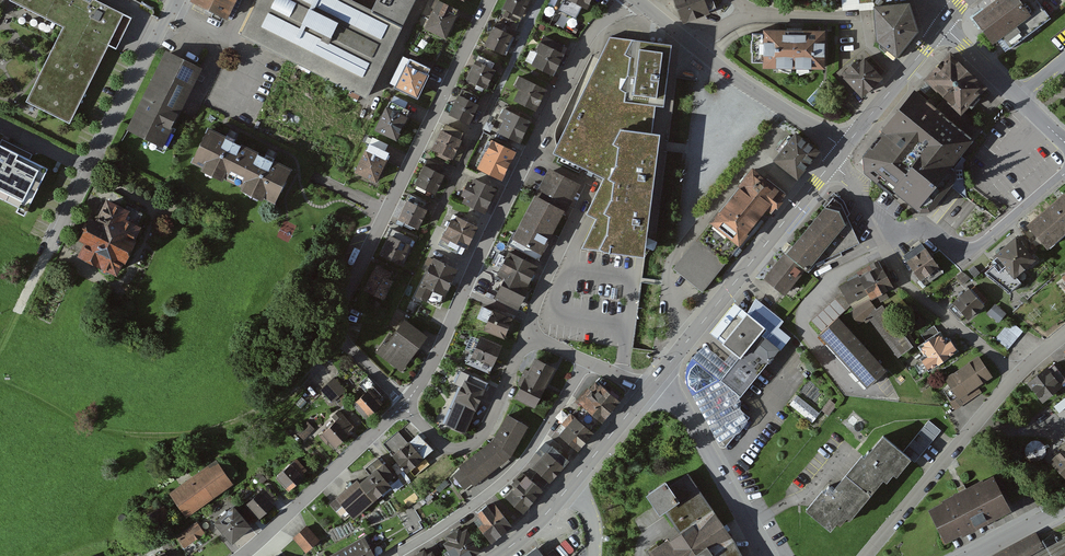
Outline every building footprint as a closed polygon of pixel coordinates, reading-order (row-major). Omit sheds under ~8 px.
[(92,0),(12,0),(11,2),(64,28),(26,104),(70,125),(109,45),(117,49),(131,19),(92,0)] [(192,1),(218,14),(227,18),(236,0),(192,0),(192,1)] [(241,36),(367,98),(416,0),(258,0),(241,36)] [(505,10),(521,17),(529,0),(509,0),(505,10)] [(559,9),(575,17),(581,6),(586,8),(590,0),(563,0),(559,9)] [(682,23),(689,21),(696,18),(709,13),(704,0),(674,0),(682,23)] [(1020,0),(1002,0),(976,19),(994,43),(1002,38),(1010,50),(1051,20),(1036,0),(1021,0),(1020,0)] [(459,12),(438,2),(424,30),(445,40),(459,12)] [(911,5),(876,8),(878,41),(898,58),(918,30),(911,5)] [(511,36),(494,28),(486,46),(503,54),(511,36)] [(826,68),(826,33),(752,34),(752,63),(763,63),(763,69),(826,68)] [(674,43),(608,35),(550,154),(604,178),(586,214),(595,220),(582,247),(629,255),(636,256),(642,256),(674,43)] [(563,55),(543,44),(532,64),(553,75),(563,55)] [(166,50),(126,129),(163,148),(203,68),(166,50)] [(987,90),(951,56),(926,82),(962,116),(987,90)] [(882,79),(862,57),(842,75),(862,97),(872,88),(882,79)] [(430,70),(411,60),(397,88),(417,97),(430,70)] [(494,72),(476,64),(467,82),(486,90),(494,72)] [(546,91),(523,79),(512,100),(536,112),(546,91)] [(974,140),(916,93),(864,157),(865,169),(920,212),(932,210),(956,180),(956,171),(952,167),(974,140)] [(459,97),(450,117),(469,126),(479,106),(459,97)] [(410,112),(390,102),(376,130),(397,140),(410,112)] [(498,132),(520,143),(531,121),(503,108),(499,117),(504,119),(498,132)] [(442,130),(461,139),(464,132),(446,123),(442,130)] [(191,162),(202,167),(200,170),(222,181),(224,178),(232,182),(250,148),(231,139),(208,127),(191,162)] [(441,130),(431,149),(453,160),(462,140),(461,139),(442,130),(441,130)] [(819,152),(796,134),(775,161),(798,179),(819,152)] [(477,168),(502,180),(516,152),(491,139),(490,141),(488,140),(482,151),(485,152),(477,168)] [(0,146),(0,199),(18,208),(16,213),(26,219),(50,171),(0,146)] [(291,169),(250,148),(232,182),(241,187),(240,190),(262,201),(263,198),(274,203),(291,169)] [(389,162),(366,151),(355,173),(378,184),(389,162)] [(444,175),(425,166),(415,185),(434,195),(444,175)] [(784,195),(753,170),(673,268),(704,293),(784,195)] [(578,186),(549,171),(511,242),(540,257),(578,186)] [(495,189),(474,179),(463,202),(484,212),(495,189)] [(842,201),(834,196),(787,254),(806,270),(810,266),(862,241),(842,201)] [(1030,227),(1049,249),(1064,235),(1064,196),(1030,227)] [(129,212),(106,200),(95,223),(89,220),(79,240),(85,243),(78,257),(115,276),(140,228),(125,220),(129,212)] [(426,210),(407,202),(398,220),(418,228),(426,210)] [(476,227),(454,217),(444,237),(466,247),(476,227)] [(380,255),(401,265),(411,245),(410,244),(412,238),(391,228),(387,236),(389,237),(380,255)] [(1035,260),(1017,239),(996,256),(1014,277),(1035,260)] [(942,271),(923,243),(910,252),(905,255),(913,267),(925,283),(942,271)] [(539,267),(509,253),(500,271),(509,275),(496,300),(518,311),(539,267)] [(806,270),(787,254),(766,278),(785,295),(806,270)] [(457,269),(433,258),(417,294),(441,305),(457,269)] [(870,299),(871,300),(878,296),(880,302),(889,297),(886,292),(893,288),(878,260),(869,264),(872,269),(858,277),(870,299)] [(980,272),(974,266),(969,270),(974,276),(980,272)] [(969,277),(963,272),(956,277),(961,284),(969,277)] [(393,282),(373,273),(365,291),(385,300),(393,282)] [(870,299),(858,277),(857,276),(839,286),(842,292),(849,306),(851,305),(853,309),(856,307),(869,300),(870,299)] [(984,306),(970,288),(950,304),(964,322),(984,306)] [(849,306),(842,292),(811,321),(821,332),(838,316),(849,306)] [(913,310),(902,299),(892,308),(903,319),(913,310)] [(882,305),(876,309),(869,300),(856,307),(849,312),(859,325),(868,318),(898,357),(913,346),(882,305)] [(1004,312),(996,305),(989,313),(998,320),(1004,312)] [(512,321),(494,312),(485,331),(503,340),(512,321)] [(916,322),(921,326),(926,322),(918,312),(911,319),(914,323),(916,322)] [(748,314),(722,345),(739,359),(721,381),(741,398),(781,351),(760,334),(765,328),(748,314)] [(818,334),(867,388),(887,370),(838,316),(821,332),(818,334)] [(1024,332),(1012,321),(996,340),(1008,351),(1024,332)] [(427,339),(405,322),(379,354),(401,372),(427,339)] [(915,329),(910,322),(904,327),(909,333),(915,329)] [(921,334),(925,340),(938,332),(936,329),(934,325),(921,334)] [(946,346),(941,337),(923,348),(929,358),(924,361),(930,370),(958,352),(952,342),(946,346)] [(501,346),(482,338),(470,366),(489,374),(501,346)] [(993,378),(979,358),(946,380),(960,400),(993,378)] [(555,371),(536,361),(516,399),(535,409),(555,371)] [(1063,387),(1048,369),(1028,385),(1043,402),(1063,387)] [(486,383),(468,376),(447,426),(466,434),(486,383)] [(334,377),(320,390),(332,403),(346,390),(334,377)] [(619,401),(600,385),(583,405),(602,421),(619,401)] [(798,388),(791,398),(815,414),(822,405),(798,388)] [(371,396),(359,407),(371,419),(383,408),(371,396)] [(591,432),(571,415),(556,433),(576,450),(591,432)] [(528,429),(508,417),(493,443),(462,467),(476,485),(511,457),(528,429)] [(307,421),(296,433),(304,440),(315,429),(307,421)] [(929,422),(902,454),(909,460),(914,464),(928,448),(941,432),(929,422)] [(326,435),(337,448),(350,437),(339,424),(326,435)] [(409,445),(399,433),(384,446),(409,474),(433,452),(419,437),(409,445)] [(902,454),(884,438),(866,459),(862,456),(833,490),(830,487),(826,491),(823,489),(805,510),(831,532),(840,523),(845,527),(893,472),(897,475),(909,460),(902,454)] [(1047,461),(1064,480),(1064,444),(1047,461)] [(567,461),(547,445),(539,455),(543,459),(535,468),(550,480),(567,461)] [(306,459),(297,466),(304,476),(313,469),(306,459)] [(241,481),(226,460),(173,497),(188,518),(241,481)] [(394,483),(378,463),(367,471),(371,476),(360,485),(358,483),(332,504),(346,521),(394,483)] [(293,467),(278,478),(289,492),(304,481),(293,467)] [(688,474),(654,497),(680,533),(652,551),(655,555),(742,555),(735,542),(726,527),(688,474)] [(1008,508),(991,476),(964,490),(929,509),(944,538),(962,529),(963,533),(964,533),(1008,508)] [(542,491),(526,478),(507,500),(523,513),(542,491)] [(263,496),(252,507),(265,521),(277,510),(263,496)] [(511,527),(495,507),(476,522),(491,542),(511,527)] [(174,525),(167,512),(158,517),(165,530),(174,525)] [(252,532),(237,514),(219,528),(233,546),(252,532)] [(181,539),(188,550),(211,535),(204,524),(181,539)] [(320,541),(308,527),(295,539),(307,552),(320,541)] [(467,531),(446,544),(453,555),(472,555),(480,551),(467,531)] [(1036,533),(995,555),(1027,555),(1044,547),(1036,533)] [(364,538),(333,555),(374,555),(364,538)]
